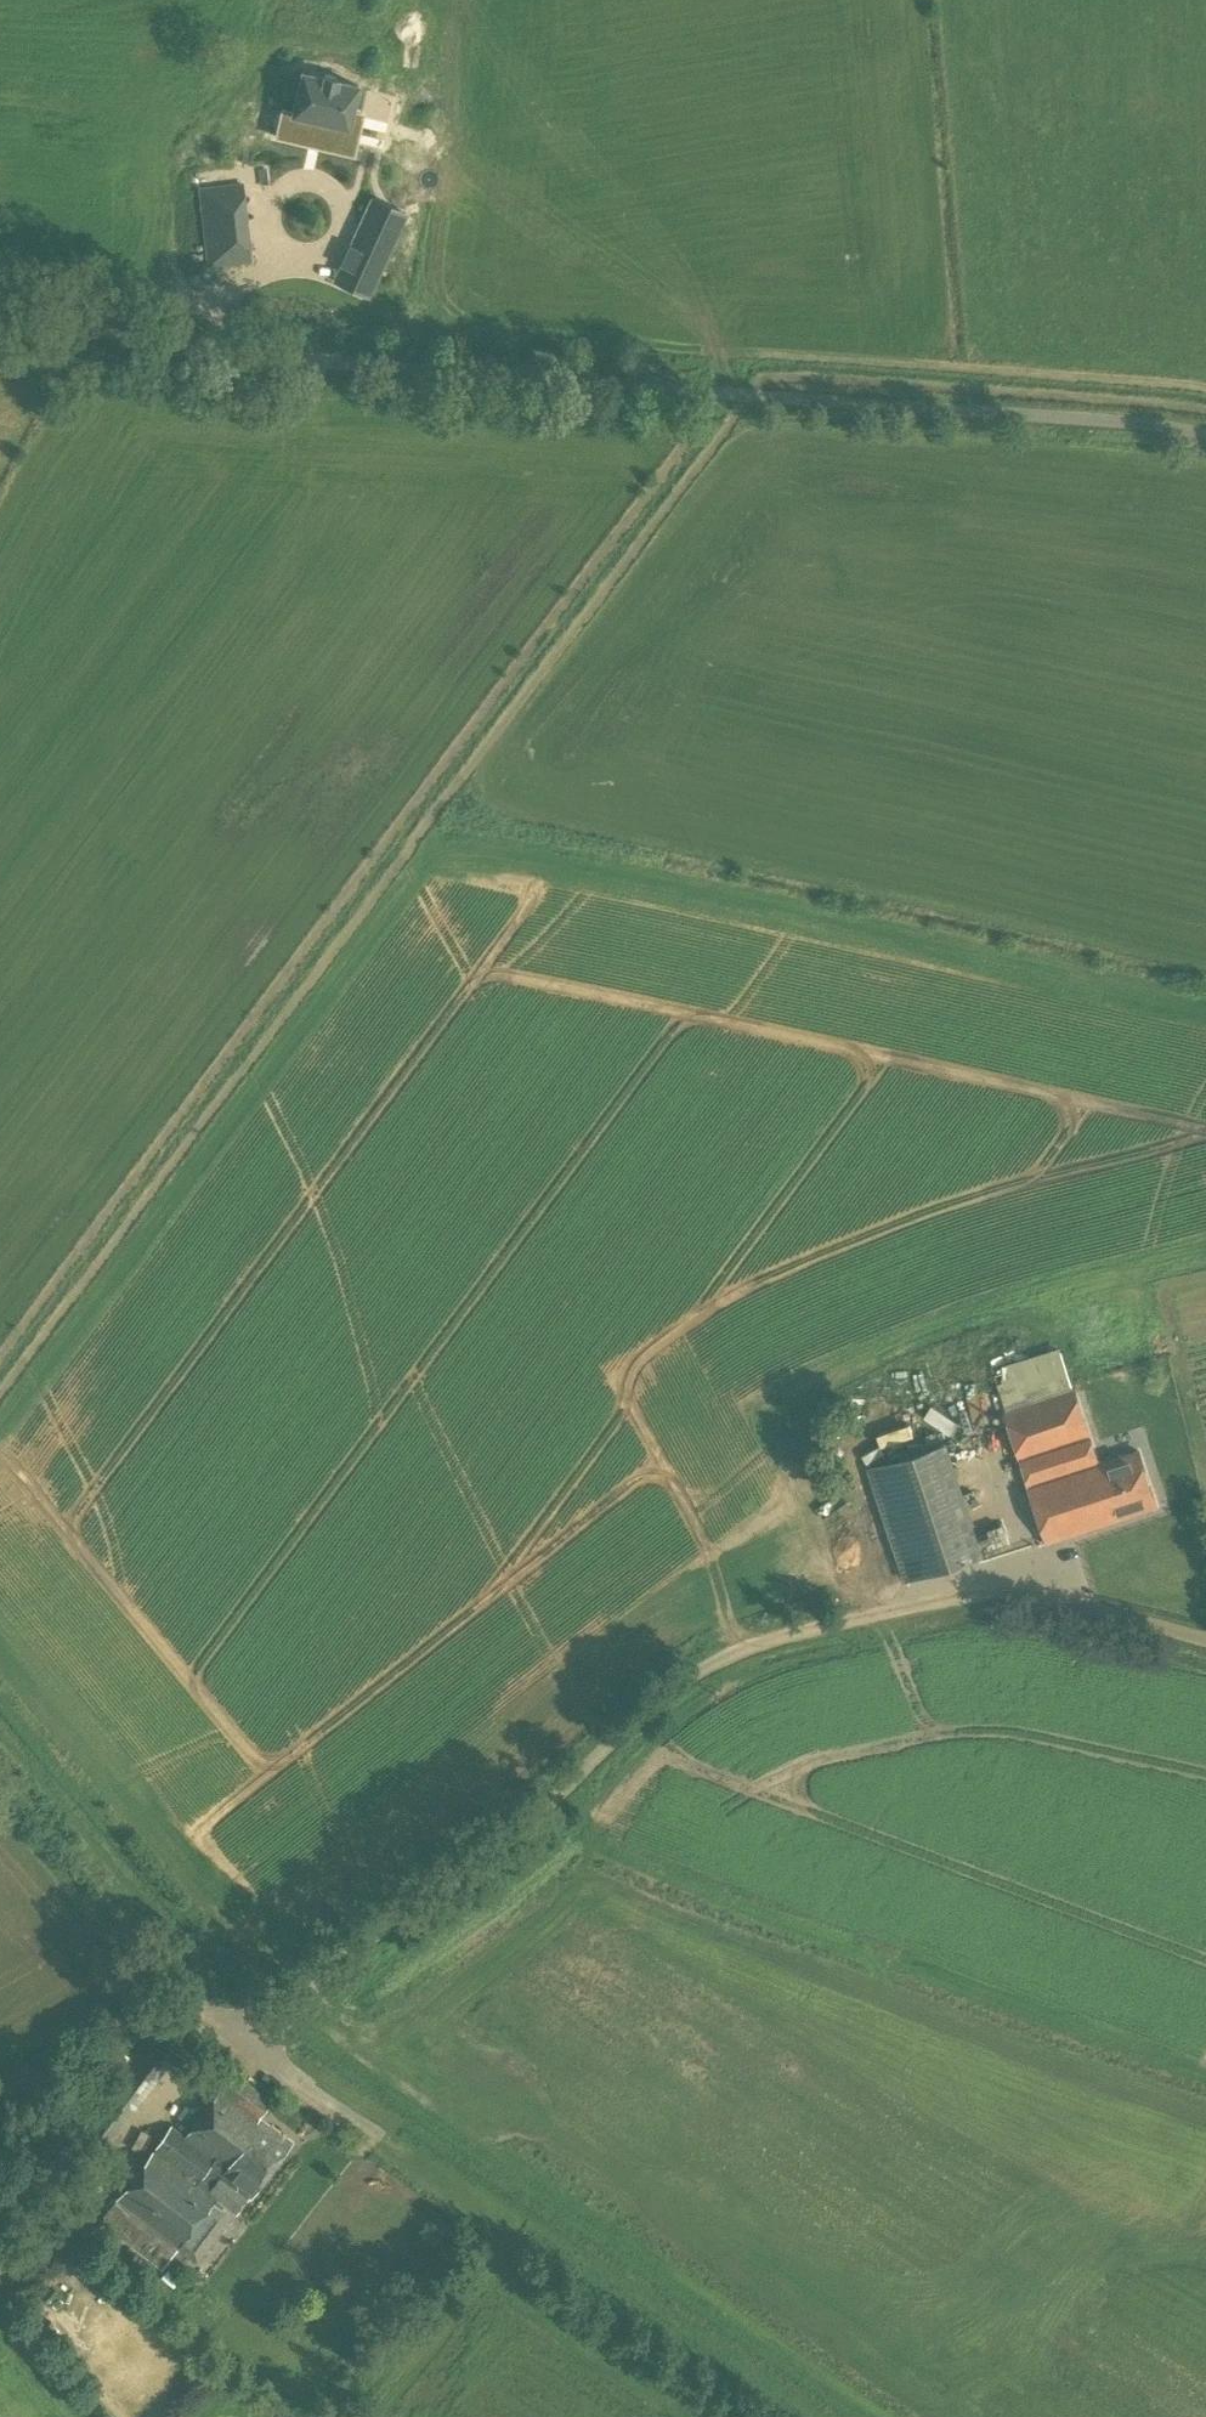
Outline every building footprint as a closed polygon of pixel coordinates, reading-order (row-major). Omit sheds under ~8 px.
[(284,108),(277,137),(288,140),(310,145),(311,140),(342,148),(354,150),(362,115),(352,113),(359,86),(357,86),(338,81),(322,78),(302,73),(293,110),(284,108)] [(333,204),(388,212),(395,169),(340,161),(333,204)] [(249,262),(248,254),(240,185),(198,190),(206,266),(249,262)] [(372,285),(395,262),(377,245),(354,267),(372,285)] [(1136,1448),(1099,1461),(1091,1437),(1075,1389),(1005,1410),(1022,1459),(1048,1541),(1156,1505),(1136,1448)] [(888,1455),(917,1451),(913,1426),(884,1430),(888,1455)] [(954,1441),(870,1465),(903,1581),(987,1558),(954,1441)] [(177,2075),(193,2056),(182,2046),(153,2024),(71,2136),(99,2155),(166,2067),(177,2075)] [(257,2118),(271,2100),(234,2072),(184,2138),(171,2128),(101,2222),(160,2269),(216,2195),(235,2210),(248,2193),(250,2195),(290,2143),(257,2118)]
